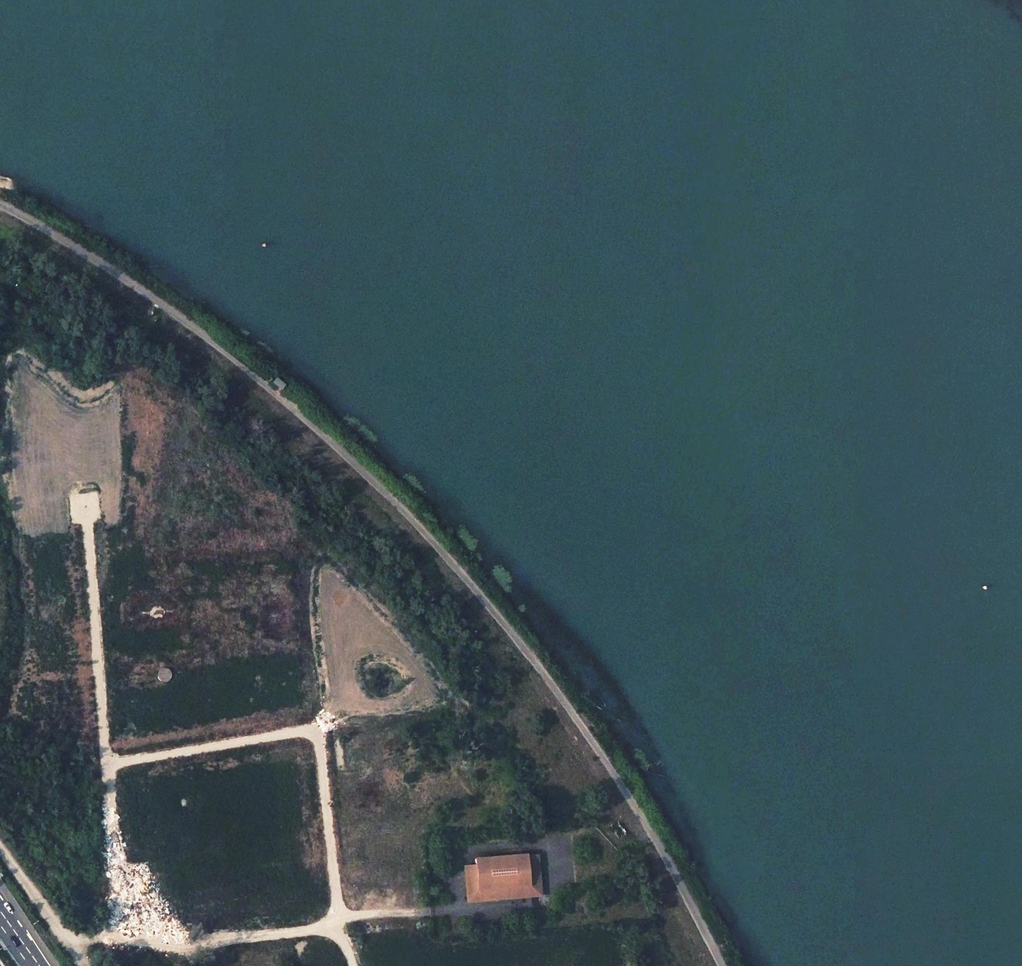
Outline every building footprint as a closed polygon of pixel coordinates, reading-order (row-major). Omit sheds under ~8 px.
[(150,547),(147,548),(146,548),(144,550),(143,553),(143,556),(144,558),(146,560),(149,561),(151,561),(153,560),(155,558),(156,556),(157,553),(156,551),(154,549),(152,547),(150,547)] [(156,608),(154,608),(152,609),(150,611),(149,613),(148,616),(149,618),(151,621),(153,622),(154,622),(156,622),(158,622),(160,620),(162,619),(162,618),(163,615),(162,612),(160,609),(158,608),(156,608)] [(162,672),(160,674),(159,674),(158,677),(157,680),(158,682),(160,684),(162,686),(164,686),(166,686),(169,684),(171,682),(171,679),(171,676),(170,674),(168,672),(165,671),(162,672)] [(393,683),(392,680),(391,679),(388,677),(386,676),(383,677),(381,678),(380,678),(379,680),(378,682),(378,686),(379,688),(380,689),(382,690),(384,691),(387,691),(390,689),(391,688),(393,685),(393,683)] [(537,859),(465,866),(469,903),(540,895),(537,859)]
